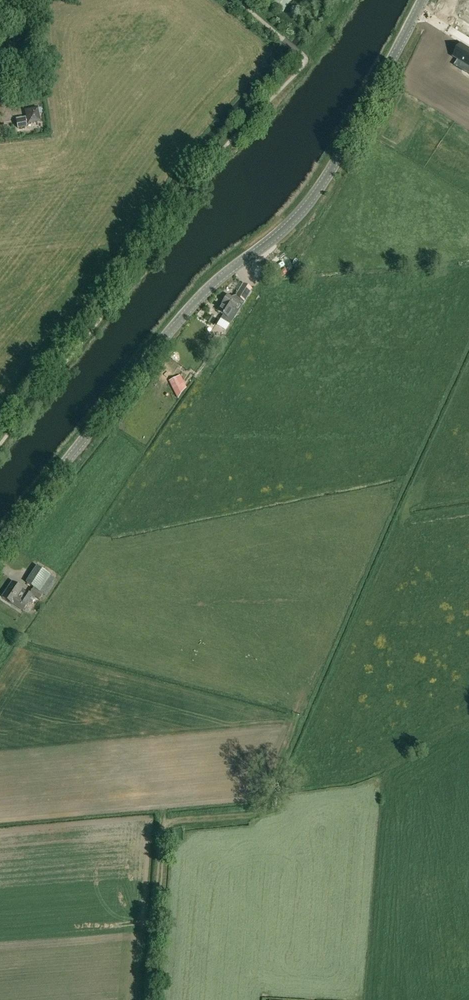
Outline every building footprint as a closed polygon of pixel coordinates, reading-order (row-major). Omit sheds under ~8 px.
[(278,10),(286,0),(265,0),(278,10)] [(453,40),(445,53),(450,56),(446,61),(454,66),(458,60),(468,67),(468,50),(453,40)] [(18,129),(26,127),(26,124),(39,121),(37,109),(25,111),(26,117),(20,118),(21,120),(16,121),(18,129)] [(242,285),(235,296),(244,302),(252,290),(242,285)] [(239,303),(234,300),(233,299),(234,299),(227,295),(217,311),(227,318),(232,311),(233,311),(239,303)] [(198,360),(193,366),(200,372),(205,366),(198,360)] [(177,385),(185,382),(181,371),(173,374),(177,385)] [(36,566),(25,583),(39,592),(50,575),(36,566)] [(2,597),(12,604),(23,611),(28,604),(30,606),(31,604),(35,606),(39,602),(34,599),(35,597),(27,591),(26,592),(22,590),(23,589),(12,582),(2,597)]
